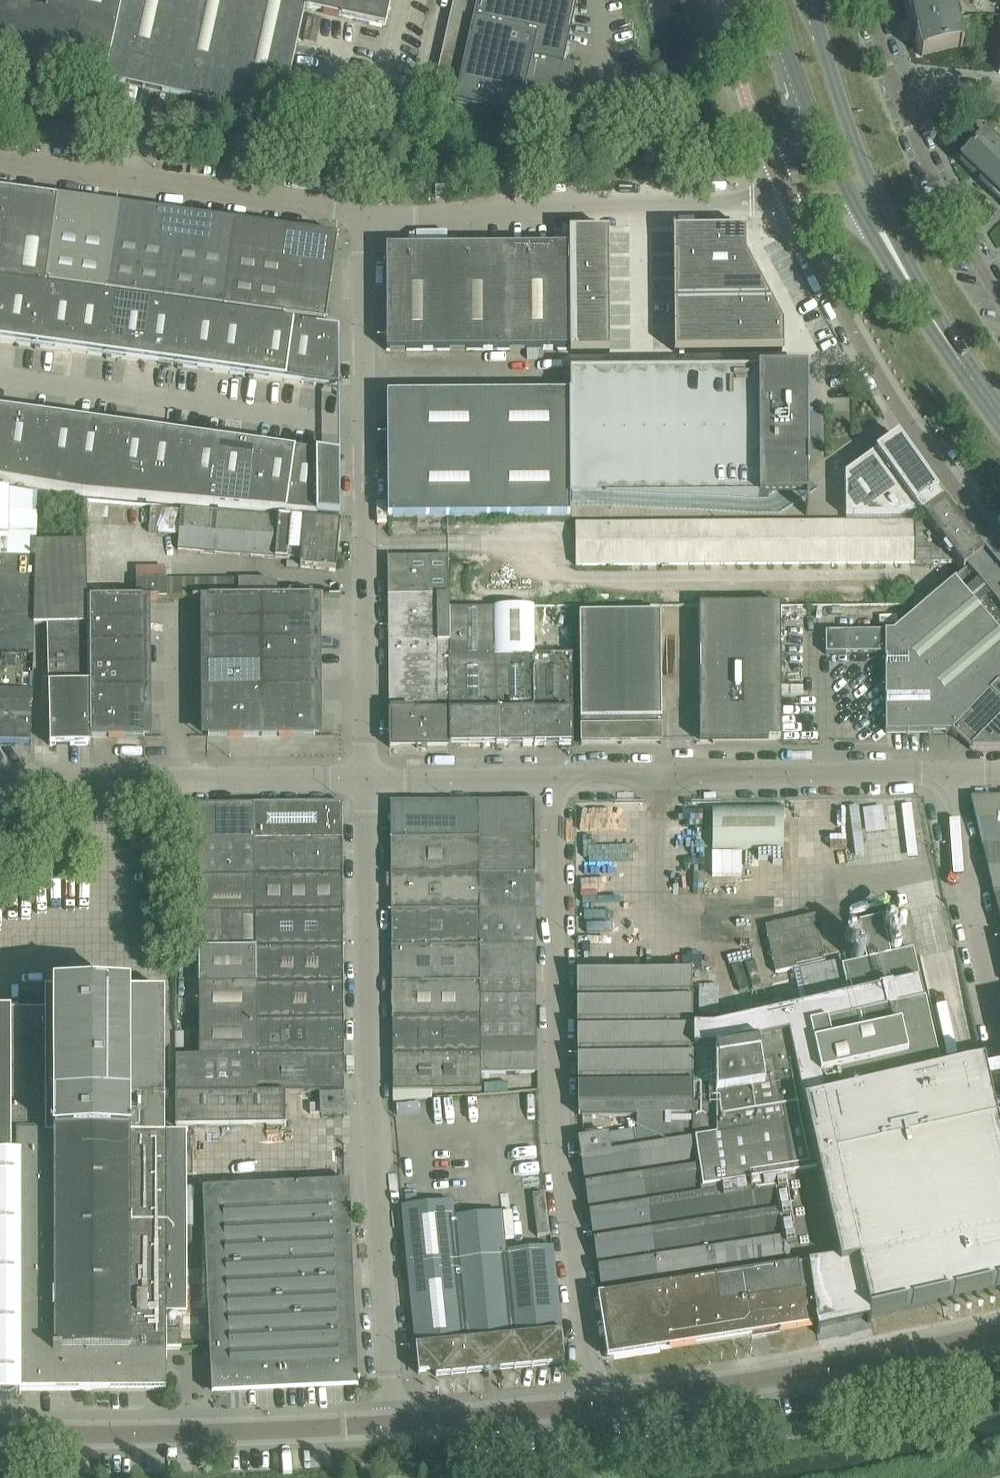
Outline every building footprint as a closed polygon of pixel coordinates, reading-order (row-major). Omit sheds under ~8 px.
[(117,29),(123,0),(51,0),(48,14),(117,29)] [(230,107),(281,119),(305,10),(308,0),(123,0),(117,29),(106,79),(230,107)] [(305,10),(386,28),(392,0),(308,0),(305,10)] [(456,103),(519,117),(523,97),(554,104),(578,0),(479,0),(456,103)] [(951,0),(908,0),(922,58),(923,58),(923,56),(960,47),(961,49),(962,49),(951,0)] [(48,14),(0,3),(0,56),(59,69),(106,79),(117,29),(48,14)] [(993,193),(999,186),(999,150),(985,136),(984,137),(977,131),(965,144),(973,152),(963,162),(961,161),(960,162),(993,193)] [(10,193),(0,192),(0,265),(10,193)] [(45,285),(57,200),(10,193),(0,265),(0,285),(4,286),(40,291),(45,292),(45,285)] [(116,208),(57,200),(45,285),(104,293),(116,208)] [(104,293),(223,309),(235,224),(116,208),(104,293)] [(336,237),(235,224),(223,309),(325,323),(336,237)] [(744,232),(673,233),(675,354),(782,353),(782,328),(744,257),(744,232)] [(609,234),(569,234),(571,355),(610,354),(609,234)] [(386,250),(387,354),(570,352),(568,248),(386,250)] [(339,353),(339,332),(45,292),(40,291),(4,286),(0,285),(0,343),(338,390),(339,390),(339,353)] [(807,373),(570,374),(570,395),(571,502),(807,500),(807,473),(808,473),(808,457),(807,457),(807,453),(808,452),(809,451),(809,450),(810,448),(810,447),(810,445),(809,444),(809,443),(808,442),(807,441),(807,373)] [(571,502),(570,395),(387,396),(388,519),(571,518),(571,502)] [(0,413),(0,483),(82,497),(340,520),(340,497),(339,460),(0,413)] [(865,518),(884,518),(903,518),(922,518),(924,519),(942,506),(935,496),(938,495),(898,439),(845,477),(846,518),(865,518)] [(576,566),(699,565),(956,564),(962,573),(983,557),(944,504),(942,506),(924,519),(928,524),(922,524),(575,525),(576,566)] [(340,523),(181,509),(178,551),(300,561),(300,568),(336,571),(340,523)] [(37,544),(36,560),(34,627),(48,627),(50,747),(90,746),(90,739),(89,693),(89,670),(88,647),(88,624),(87,601),(86,544),(37,544)] [(929,734),(951,734),(999,683),(999,576),(983,557),(962,573),(963,574),(893,633),(826,634),(826,655),(847,655),(885,656),(885,735),(929,734)] [(388,596),(390,596),(448,595),(447,558),(388,559),(388,596)] [(31,747),(34,627),(36,560),(0,559),(0,658),(2,658),(2,670),(0,670),(0,746),(31,747)] [(299,597),(299,580),(139,581),(139,599),(299,597)] [(448,595),(390,596),(391,714),(389,714),(389,749),(390,748),(416,743),(417,749),(418,749),(418,748),(427,748),(427,747),(449,748),(449,660),(448,595)] [(315,727),(321,727),(320,713),(314,713),(314,600),(261,600),(207,600),(208,714),(202,714),(202,727),(208,727),(208,738),(261,738),(315,738),(315,736),(315,727)] [(144,714),(144,693),(143,601),(87,601),(88,624),(88,647),(89,670),(89,693),(90,739),(144,739),(144,737),(144,728),(150,728),(150,714),(144,714)] [(780,607),(699,607),(700,741),(781,741),(780,607)] [(532,609),(494,610),(494,659),(495,659),(533,659),(532,609)] [(449,748),(495,748),(495,659),(494,659),(494,610),(449,610),(449,659),(449,660),(449,748)] [(661,616),(580,617),(581,747),(662,746),(661,616)] [(572,658),(533,659),(533,748),(573,747),(572,658)] [(533,659),(495,659),(495,748),(533,748),(533,659)] [(951,734),(970,751),(999,751),(999,683),(951,734)] [(984,848),(999,848),(999,799),(973,800),(984,848)] [(390,805),(390,841),(536,839),(535,804),(390,805)] [(197,807),(197,842),(342,842),(342,805),(197,807)] [(784,852),(784,807),(712,808),(712,853),(784,852)] [(536,839),(390,841),(391,877),(536,876),(536,839)] [(342,842),(197,842),(197,878),(343,878),(342,842)] [(995,896),(999,896),(999,848),(984,848),(995,896)] [(391,877),(391,913),(536,912),(536,876),(391,877)] [(197,878),(198,1058),(255,1058),(344,1058),(343,878),(197,878)] [(537,983),(536,948),(536,912),(391,913),(392,985),(537,983)] [(815,917),(765,928),(776,975),(800,970),(807,1002),(847,993),(848,999),(919,984),(920,983),(913,953),(904,955),(896,917),(858,926),(863,951),(851,954),(853,966),(841,969),(840,963),(825,966),(815,917)] [(578,975),(579,1117),(637,1117),(637,1133),(637,1150),(646,1208),(650,1234),(654,1262),(659,1294),(667,1345),(668,1351),(751,1338),(750,1333),(778,1328),(779,1333),(812,1328),(811,1323),(814,1323),(817,1336),(820,1335),(819,1329),(866,1318),(868,1325),(871,1324),(869,1318),(999,1288),(999,1142),(988,1087),(999,1084),(996,1070),(984,1073),(983,1068),(983,1067),(940,1077),(924,1005),(919,984),(848,999),(848,1000),(713,1030),(693,1031),(692,974),(691,974),(691,973),(578,974),(578,975)] [(392,985),(392,1022),(537,1020),(537,983),(392,985)] [(0,1399),(4,1401),(8,1402),(12,1401),(16,1399),(19,1396),(23,1396),(23,1392),(166,1391),(166,1349),(181,1349),(181,1331),(181,1318),(184,1318),(183,1172),(182,1136),(166,1136),(166,1135),(165,1135),(163,1057),(162,991),(42,992),(42,1010),(26,1010),(0,1011),(0,1399)] [(537,1020),(392,1022),(392,1058),(481,1057),(536,1057),(536,1042),(537,1042),(537,1020)] [(951,1072),(981,1065),(978,1055),(948,1062),(951,1072)] [(198,1058),(175,1057),(176,1093),(255,1094),(255,1058),(198,1058)] [(481,1076),(481,1057),(392,1058),(392,1094),(481,1093),(481,1076)] [(537,1057),(536,1057),(481,1057),(481,1076),(537,1076),(537,1057)] [(255,1094),(285,1095),(345,1094),(344,1058),(255,1058),(255,1094)] [(285,1126),(285,1095),(177,1095),(176,1125),(285,1126)] [(321,1117),(346,1116),(345,1097),(320,1098),(321,1117)] [(611,1155),(582,1159),(590,1217),(646,1208),(637,1150),(637,1133),(607,1137),(611,1155)] [(607,1137),(579,1142),(582,1159),(611,1155),(607,1137)] [(357,1380),(349,1185),(203,1191),(210,1348),(212,1395),(358,1388),(358,1384),(360,1384),(360,1380),(357,1380)] [(402,1209),(418,1374),(435,1373),(436,1378),(467,1375),(453,1220),(451,1204),(402,1209)] [(646,1208),(590,1217),(595,1244),(650,1234),(646,1208)] [(500,1215),(453,1220),(467,1375),(564,1365),(561,1335),(560,1335),(551,1250),(504,1255),(500,1215)] [(650,1234),(595,1244),(599,1271),(654,1262),(650,1234)] [(603,1297),(598,1298),(599,1304),(604,1303),(659,1294),(654,1262),(599,1271),(603,1297)] [(604,1303),(599,1304),(607,1360),(668,1351),(667,1345),(659,1294),(604,1303)]
